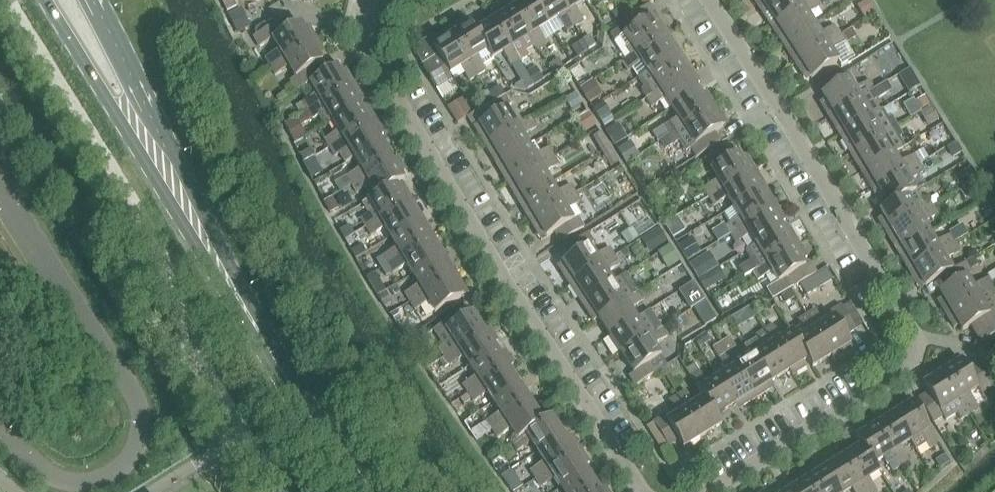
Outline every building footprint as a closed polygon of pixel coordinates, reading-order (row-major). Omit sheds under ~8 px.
[(534,0),(516,0),(510,4),(513,9),(514,8),(530,35),(529,36),(538,49),(547,43),(539,30),(549,24),(534,0)] [(567,12),(559,0),(534,0),(549,24),(558,18),(567,31),(575,26),(567,12)] [(567,12),(575,26),(584,21),(575,7),(586,0),(559,0),(567,12)] [(765,5),(768,10),(763,13),(772,26),(812,0),(773,0),(765,5)] [(772,26),(780,40),(786,37),(788,41),(815,24),(809,14),(822,5),(818,0),(812,0),(772,26)] [(858,5),(865,17),(875,11),(868,0),(866,0),(858,5)] [(632,56),(668,33),(659,19),(654,22),(651,17),(656,14),(650,4),(626,19),(633,29),(624,34),(631,45),(627,48),(632,56)] [(492,15),(520,60),(529,55),(520,41),(529,36),(530,35),(514,8),(513,9),(509,11),(506,6),(492,15)] [(232,12),(229,14),(238,32),(241,30),(250,25),(241,8),(232,12)] [(620,8),(612,13),(619,24),(626,19),(620,8)] [(520,60),(492,15),(478,23),(481,28),(477,31),(488,50),(487,50),(492,59),(503,52),(512,65),(520,60)] [(478,75),(486,70),(483,65),(492,59),(487,50),(488,50),(477,31),(472,23),(467,26),(464,21),(450,30),(472,66),(478,75)] [(278,22),(269,27),(268,24),(263,23),(256,28),(255,32),(256,35),(254,36),(260,46),(273,38),(279,49),(266,57),(271,66),(317,38),(308,24),(303,27),(300,22),(283,32),(278,22)] [(788,41),(791,46),(786,49),(795,63),(840,33),(835,25),(821,34),(815,24),(788,41)] [(852,28),(843,34),(848,42),(858,36),(852,28)] [(472,66),(450,30),(436,38),(439,43),(434,47),(439,55),(423,65),(437,88),(454,78),(451,73),(461,67),(469,80),(478,75),(472,66)] [(675,54),(672,50),(677,46),(668,33),(632,56),(623,62),(629,70),(642,62),(649,71),(675,54)] [(840,33),(795,63),(804,76),(809,73),(813,78),(839,61),(832,50),(846,42),(840,33)] [(590,35),(583,39),(590,49),(596,45),(590,35)] [(325,52),(317,38),(271,66),(276,74),(289,66),(296,77),(291,80),(297,90),(310,82),(321,76),(315,66),(323,61),(320,55),(325,52)] [(583,39),(572,46),(579,56),(589,50),(583,39)] [(647,98),(692,69),(683,55),(678,58),(675,54),(649,71),(639,78),(645,88),(642,90),(647,98)] [(559,58),(550,64),(555,72),(564,66),(559,58)] [(308,110),(354,82),(346,68),(341,72),(337,66),(321,76),(310,82),(317,93),(303,101),(308,110)] [(536,66),(527,72),(530,75),(535,84),(544,78),(536,66)] [(910,67),(895,76),(900,84),(914,74),(910,67)] [(699,90),(696,86),(701,82),(692,69),(647,98),(652,107),(666,98),(672,108),(699,90)] [(521,81),(514,86),(526,88),(528,89),(535,84),(530,75),(521,81)] [(839,76),(824,86),(827,91),(842,82),(839,76)] [(822,94),(826,99),(821,102),(829,116),(875,89),(870,80),(856,88),(850,77),(842,82),(827,91),(822,94)] [(909,92),(921,85),(917,78),(905,85),(909,92)] [(594,80),(580,89),(589,102),(602,94),(594,80)] [(313,118),(318,115),(324,125),(333,120),(360,104),(357,100),(362,96),(354,82),(308,110),(313,118)] [(875,89),(829,116),(837,130),(842,127),(845,132),(883,110),(877,100),(890,91),(885,83),(875,89)] [(499,85),(488,92),(494,101),(504,94),(499,85)] [(671,134),(684,126),(716,105),(707,91),(702,95),(699,90),(672,108),(679,117),(665,126),(671,134)] [(576,93),(566,99),(572,109),(582,103),(576,93)] [(506,95),(492,103),(498,113),(507,108),(512,105),(506,95)] [(916,101),(911,104),(916,113),(921,110),(931,104),(926,95),(916,101)] [(463,98),(448,107),(458,122),(472,114),(463,98)] [(603,102),(593,109),(600,120),(610,113),(603,102)] [(480,124),(483,129),(478,132),(486,146),(523,124),(518,116),(513,119),(507,108),(498,113),(492,103),(468,117),(474,127),(480,124)] [(330,147),(376,119),(368,106),(363,109),(360,104),(333,120),(339,130),(325,138),(330,147)] [(684,126),(671,134),(676,143),(689,134),(696,144),(692,147),(698,157),(721,142),(715,133),(723,127),(719,122),(724,119),(716,105),(684,126)] [(932,105),(921,112),(929,125),(940,119),(932,105)] [(851,153),(883,134),(897,126),(892,117),(889,120),(883,110),(845,132),(848,136),(843,139),(851,153)] [(588,112),(576,119),(584,133),(596,125),(588,112)] [(296,118),(285,124),(295,141),(306,135),(300,126),(296,118)] [(382,141),(379,137),(384,134),(376,119),(330,147),(335,156),(349,148),(355,157),(382,141)] [(532,119),(523,124),(486,146),(494,160),(499,157),(502,162),(529,146),(524,136),(537,128),(532,119)] [(618,124),(607,131),(615,144),(627,137),(618,124)] [(867,169),(894,153),(905,147),(899,137),(902,135),(897,126),(883,134),(851,153),(859,167),(864,164),(867,169)] [(601,132),(593,137),(603,153),(611,148),(601,132)] [(393,160),(382,141),(355,157),(361,167),(347,176),(352,184),(393,160)] [(957,142),(948,147),(954,157),(963,151),(957,142)] [(541,153),(535,143),(529,146),(502,162),(505,166),(500,169),(508,183),(554,156),(549,148),(541,153)] [(631,143),(619,150),(627,163),(639,156),(631,143)] [(312,148),(300,154),(304,162),(317,155),(312,148)] [(611,148),(603,153),(611,167),(619,162),(611,148)] [(709,197),(756,169),(747,155),(742,158),(739,153),(731,158),(725,148),(706,160),(718,180),(704,188),(709,197)] [(924,149),(914,155),(919,163),(929,157),(924,149)] [(865,177),(873,191),(919,163),(914,155),(900,163),(894,153),(867,169),(870,174),(865,177)] [(554,156),(508,183),(516,197),(521,194),(524,199),(551,183),(546,173),(559,165),(554,156)] [(314,157),(303,163),(306,168),(317,161),(314,157)] [(398,157),(393,160),(352,184),(357,193),(371,185),(377,194),(377,195),(396,184),(405,179),(401,174),(407,171),(398,157)] [(919,163),(873,191),(881,205),(886,202),(889,206),(909,195),(909,196),(917,191),(911,180),(924,172),(919,163)] [(971,166),(959,174),(966,185),(978,178),(971,166)] [(761,191),(759,186),(764,183),(756,169),(709,197),(715,205),(728,197),(734,207),(761,191)] [(980,179),(961,190),(965,197),(984,185),(980,179)] [(524,199),(527,204),(522,207),(530,220),(576,193),(571,185),(557,193),(551,183),(524,199)] [(366,227),(380,219),(412,199),(404,185),(399,189),(396,184),(377,195),(377,194),(368,199),(375,210),(361,218),(366,227)] [(732,234),(778,207),(769,193),(764,196),(761,191),(734,207),(724,213),(730,223),(726,225),(732,234)] [(923,201),(917,191),(909,196),(909,195),(889,206),(881,211),(884,216),(879,219),(887,233),(933,206),(928,197),(923,201)] [(702,192),(693,197),(697,203),(706,198),(702,192)] [(543,231),(547,237),(555,232),(561,242),(584,228),(579,218),(574,221),(568,210),(581,202),(576,193),(530,220),(538,234),(543,231)] [(332,197),(324,201),(331,213),(339,209),(332,197)] [(418,221),(415,216),(421,213),(412,199),(380,219),(366,227),(371,235),(385,227),(391,237),(418,221)] [(933,206),(887,233),(895,247),(901,244),(903,249),(931,232),(925,222),(938,214),(933,206)] [(784,228),(781,224),(786,221),(778,207),(732,234),(737,243),(750,234),(756,244),(784,228)] [(678,216),(665,224),(672,236),(685,228),(678,216)] [(388,264),(434,237),(426,223),(421,226),(418,221),(391,237),(397,247),(383,255),(388,264)] [(963,224),(949,232),(950,234),(955,243),(969,235),(963,224)] [(350,225),(340,230),(345,239),(355,233),(350,225)] [(659,227),(641,238),(650,252),(668,241),(659,227)] [(632,228),(622,234),(628,245),(639,238),(632,228)] [(745,276),(754,271),(800,244),(792,230),(786,233),(784,228),(756,244),(746,251),(752,261),(740,268),(745,276)] [(903,249),(906,253),(901,256),(909,270),(955,243),(950,234),(937,242),(931,232),(903,249)] [(575,282),(615,256),(610,247),(596,256),(589,246),(594,243),(588,233),(565,248),(571,257),(563,262),(566,268),(561,271),(570,285),(575,282)] [(434,237),(388,264),(393,273),(407,264),(413,274),(440,258),(438,254),(443,250),(434,237)] [(692,237),(679,244),(688,259),(701,251),(692,237)] [(955,243),(909,270),(917,284),(923,281),(926,287),(943,277),(953,271),(953,270),(947,260),(960,251),(955,243)] [(362,244),(351,250),(356,257),(366,251),(362,244)] [(670,244),(658,252),(668,269),(680,261),(670,244)] [(806,266),(803,261),(808,258),(800,244),(754,271),(759,280),(773,272),(779,283),(788,278),(794,287),(817,273),(811,263),(806,266)] [(704,255),(689,264),(698,279),(713,270),(704,255)] [(581,291),(576,294),(582,303),(613,282),(607,273),(620,264),(615,256),(575,282),(581,291)] [(976,257),(966,262),(970,269),(980,264),(976,257)] [(410,301),(457,274),(448,260),(443,263),(440,258),(413,274),(419,284),(405,293),(410,301)] [(947,314),(994,286),(989,277),(974,286),(967,276),(972,273),(970,269),(966,262),(953,270),(953,271),(943,277),(948,287),(940,292),(943,297),(938,300),(947,314)] [(374,272),(367,277),(372,285),(379,280),(374,272)] [(665,308),(696,285),(688,273),(657,296),(665,308)] [(457,274),(410,301),(415,310),(429,302),(436,313),(463,296),(460,291),(465,288),(457,274)] [(707,275),(699,280),(706,291),(713,286),(707,275)] [(599,318),(639,292),(633,283),(630,285),(623,276),(613,282),(582,303),(594,321),(599,318)] [(815,276),(801,284),(807,294),(821,285),(815,276)] [(981,342),(994,334),(994,299),(994,298),(994,297),(994,287),(994,286),(947,314),(955,328),(960,325),(963,331),(972,326),(981,342)] [(792,288),(782,295),(786,302),(796,296),(792,288)] [(699,290),(685,299),(692,309),(705,300),(699,290)] [(386,291),(378,296),(385,306),(392,301),(386,291)] [(644,300),(639,292),(599,318),(611,336),(637,318),(631,309),(644,300)] [(851,302),(843,307),(856,328),(864,323),(851,302)] [(807,315),(832,355),(835,361),(849,352),(846,347),(852,343),(847,335),(856,329),(856,328),(843,307),(842,306),(821,318),(816,309),(807,315)] [(749,307),(744,310),(750,320),(755,317),(749,307)] [(397,310),(391,314),(396,323),(403,319),(397,310)] [(485,330),(472,312),(463,318),(460,313),(434,330),(444,345),(440,348),(445,357),(485,331),(485,330)] [(798,339),(797,340),(809,359),(808,359),(813,367),(832,355),(807,315),(799,320),(802,326),(793,331),(798,339)] [(622,354),(653,333),(653,334),(662,328),(657,319),(643,328),(637,318),(611,336),(622,354)] [(765,330),(793,375),(807,367),(804,362),(808,359),(809,359),(797,340),(798,339),(793,331),(782,338),(773,324),(765,330)] [(470,366),(497,349),(494,344),(499,341),(490,327),(485,330),(485,331),(445,357),(450,364),(450,365),(464,356),(470,366)] [(654,345),(659,342),(668,336),(662,328),(653,334),(653,333),(622,354),(635,373),(630,376),(636,386),(659,371),(653,361),(661,356),(654,345)] [(765,349),(755,355),(772,382),(790,370),(793,376),(793,375),(765,330),(756,335),(765,349)] [(706,333),(696,339),(700,347),(711,341),(706,333)] [(728,353),(757,398),(770,390),(767,385),(772,382),(755,355),(749,345),(739,351),(737,347),(728,353)] [(469,393),(482,384),(509,367),(514,364),(505,350),(500,353),(497,349),(470,366),(477,376),(463,384),(469,393)] [(735,404),(740,402),(743,407),(757,398),(728,353),(720,358),(728,371),(718,377),(735,404)] [(445,357),(440,360),(445,367),(450,364),(445,357)] [(940,367),(943,372),(963,404),(969,414),(980,408),(978,406),(987,400),(982,392),(992,386),(977,363),(968,369),(963,360),(957,364),(954,359),(940,367)] [(672,363),(662,370),(666,376),(676,369),(672,363)] [(696,364),(687,370),(691,376),(700,370),(696,364)] [(494,402),(520,385),(509,367),(482,384),(469,393),(474,401),(488,392),(494,402)] [(709,384),(700,370),(691,376),(704,398),(705,397),(717,416),(735,404),(718,377),(709,384)] [(954,409),(963,404),(943,372),(924,384),(929,393),(919,399),(934,422),(944,416),(941,411),(951,405),(954,409)] [(520,385),(494,402),(500,412),(487,421),(492,429),(532,403),(520,385)] [(686,390),(678,395),(703,436),(722,424),(717,416),(705,397),(704,398),(695,404),(686,390)] [(468,394),(460,398),(464,404),(471,399),(468,394)] [(684,448),(703,436),(678,395),(669,400),(678,414),(667,421),(664,416),(654,422),(669,446),(679,439),(684,448)] [(896,406),(899,411),(895,414),(911,441),(917,449),(927,443),(930,448),(939,442),(914,402),(913,402),(910,397),(896,406)] [(517,438),(518,439),(545,422),(544,421),(532,403),(492,429),(498,437),(511,429),(517,438)] [(895,414),(890,417),(887,412),(873,420),(901,466),(909,461),(910,460),(902,447),(911,441),(895,414)] [(545,422),(518,439),(517,438),(512,441),(518,451),(531,442),(538,452),(564,434),(552,415),(544,421),(545,422)] [(901,466),(873,420),(859,429),(863,434),(857,437),(862,446),(863,445),(874,464),(875,463),(885,457),(893,471),(901,466)] [(654,422),(647,427),(663,450),(669,446),(654,422)] [(484,423),(471,432),(476,440),(490,431),(484,423)] [(536,478),(581,449),(572,436),(567,439),(564,434),(538,452),(544,461),(531,470),(536,478)] [(874,464),(863,445),(862,446),(844,457),(866,491),(878,491),(870,478),(880,471),(875,463),(874,464)] [(588,470),(585,466),(590,463),(581,449),(536,478),(542,487),(555,478),(561,488),(588,470)] [(498,452),(489,459),(495,467),(504,461),(498,452)] [(945,454),(936,460),(941,467),(950,462),(945,454)] [(826,468),(841,491),(847,491),(853,489),(855,491),(866,491),(844,457),(826,468)] [(909,461),(901,466),(905,471),(912,467),(909,461)] [(818,466),(804,475),(807,480),(808,479),(815,491),(841,491),(826,468),(821,471),(818,466)] [(600,488),(588,470),(561,488),(564,491),(595,491),(600,489),(600,488)] [(789,491),(790,491),(815,491),(808,479),(807,480),(789,491)]
